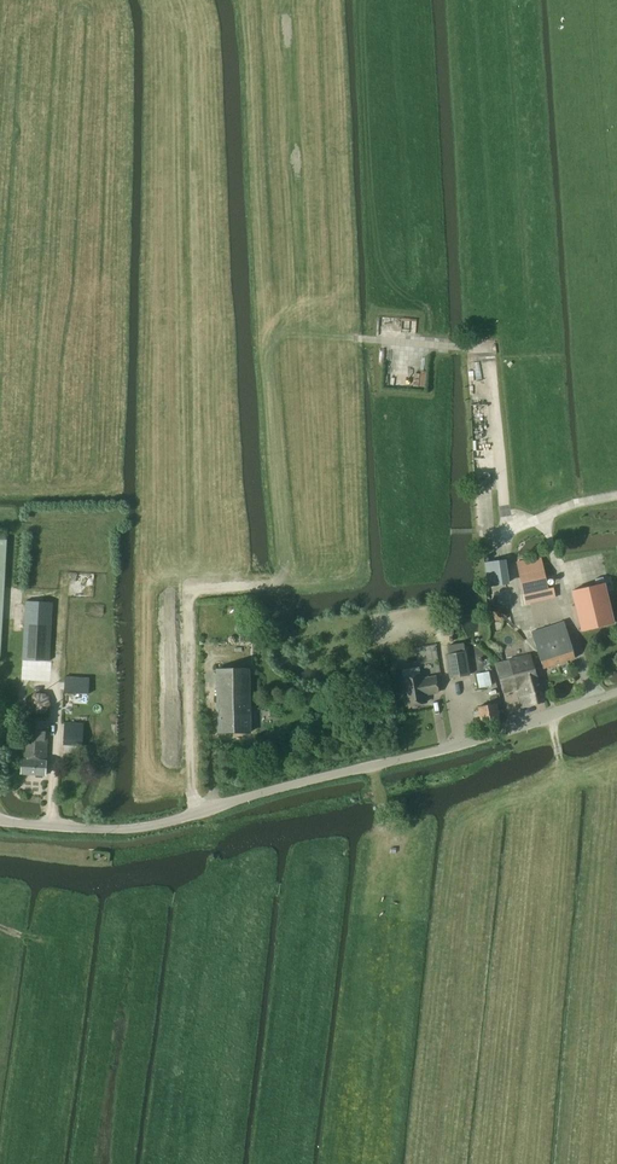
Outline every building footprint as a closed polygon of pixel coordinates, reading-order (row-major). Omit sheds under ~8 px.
[(516,561),(523,594),(548,588),(541,556),(516,561)] [(572,590),(581,630),(614,622),(605,582),(572,590)] [(554,587),(548,588),(523,594),(526,604),(556,597),(554,587)] [(49,660),(52,602),(26,601),(23,659),(49,660)] [(441,613),(444,635),(453,634),(450,611),(441,613)] [(543,668),(575,658),(563,621),(531,632),(543,668)] [(446,654),(450,678),(469,674),(465,650),(446,654)] [(529,654),(506,660),(508,669),(509,669),(512,673),(518,672),(520,677),(520,682),(519,682),(519,684),(520,684),(522,691),(525,690),(526,694),(540,691),(531,657),(529,655),(529,654)] [(506,660),(495,663),(504,693),(517,689),(522,707),(544,701),(540,691),(526,694),(525,690),(522,691),(520,684),(519,684),(519,682),(520,682),(520,677),(518,672),(512,673),(509,669),(508,669),(506,660)] [(218,732),(250,731),(249,668),(216,668),(218,718),(215,723),(215,726),(218,729),(218,732)] [(425,694),(438,692),(435,676),(422,678),(421,673),(402,677),(407,705),(426,701),(425,694)] [(64,693),(89,694),(90,677),(65,676),(64,693)] [(482,727),(500,723),(496,703),(478,707),(482,727)] [(45,775),(48,721),(25,720),(22,773),(36,774),(36,776),(42,776),(42,774),(45,775)] [(82,745),(83,723),(66,722),(64,745),(82,745)]
